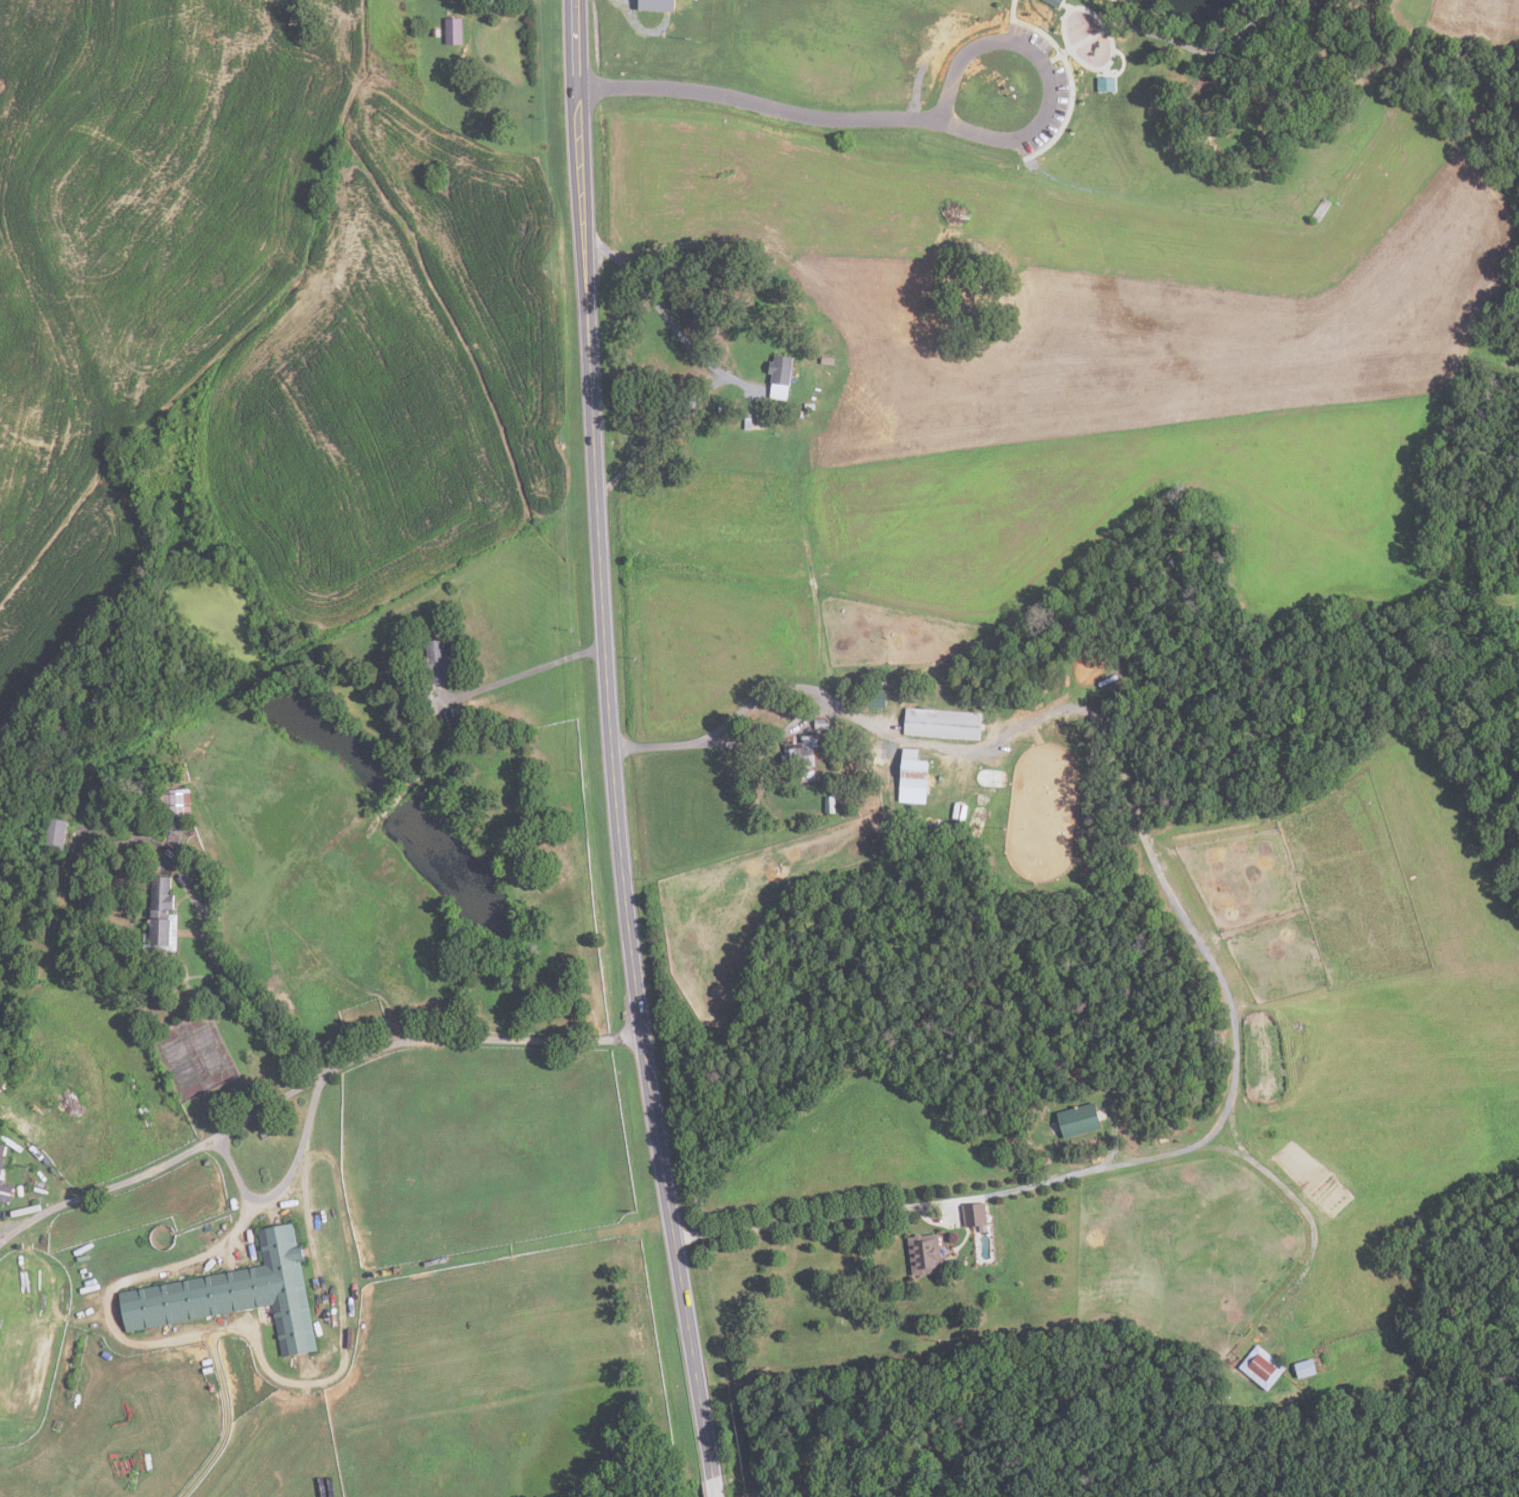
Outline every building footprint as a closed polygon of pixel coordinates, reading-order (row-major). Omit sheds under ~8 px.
[(639,12),(672,12),(672,0),(639,0),(639,12)] [(1059,10),(1066,0),(1043,0),(1059,10)] [(445,18),(461,18),(462,44),(445,45),(445,18)] [(439,29),(440,36),(433,37),(432,29),(439,29)] [(1116,78),(1098,79),(1099,95),(1117,94),(1116,78)] [(774,354),(774,361),(770,360),(768,372),(773,372),(772,381),(791,383),(794,356),(774,354)] [(821,363),(822,356),(834,357),(833,364),(821,363)] [(430,685),(429,672),(422,672),(421,658),(426,657),(425,641),(443,640),(444,654),(447,654),(449,672),(446,672),(447,684),(430,685)] [(886,708),(888,689),(865,686),(863,706),(886,708)] [(906,707),(903,735),(980,741),(982,713),(906,707)] [(815,728),(815,718),(829,718),(829,728),(815,728)] [(802,747),(785,748),(786,769),(801,768),(802,781),(815,780),(814,770),(810,770),(809,766),(815,765),(813,745),(818,744),(817,733),(801,734),(802,747)] [(929,750),(903,748),(900,793),(925,795),(929,750)] [(190,816),(164,816),(164,804),(155,804),(155,789),(190,789),(190,816)] [(835,796),(834,811),(825,811),(825,796),(835,796)] [(63,848),(44,846),(48,817),(67,820),(63,848)] [(176,950),(141,950),(142,934),(150,934),(151,875),(171,876),(170,895),(173,895),(173,909),(169,909),(168,914),(176,914),(176,950)] [(1102,1127),(1065,1138),(1058,1114),(1095,1103),(1102,1127)] [(11,1203),(0,1200),(0,1145),(7,1147),(2,1166),(5,1167),(3,1176),(5,1177),(4,1182),(15,1185),(11,1203)] [(965,1227),(989,1223),(985,1201),(962,1205),(965,1227)] [(280,1357),(270,1306),(126,1334),(118,1292),(264,1264),(258,1231),(294,1224),(298,1248),(302,1247),(304,1259),(301,1260),(318,1349),(280,1357)] [(908,1237),(913,1276),(943,1271),(942,1267),(947,1267),(946,1257),(941,1257),(938,1233),(908,1237)] [(1268,1391),(1286,1367),(1257,1345),(1238,1368),(1268,1391)] [(1294,1364),(1298,1378),(1317,1373),(1312,1358),(1294,1364)]
